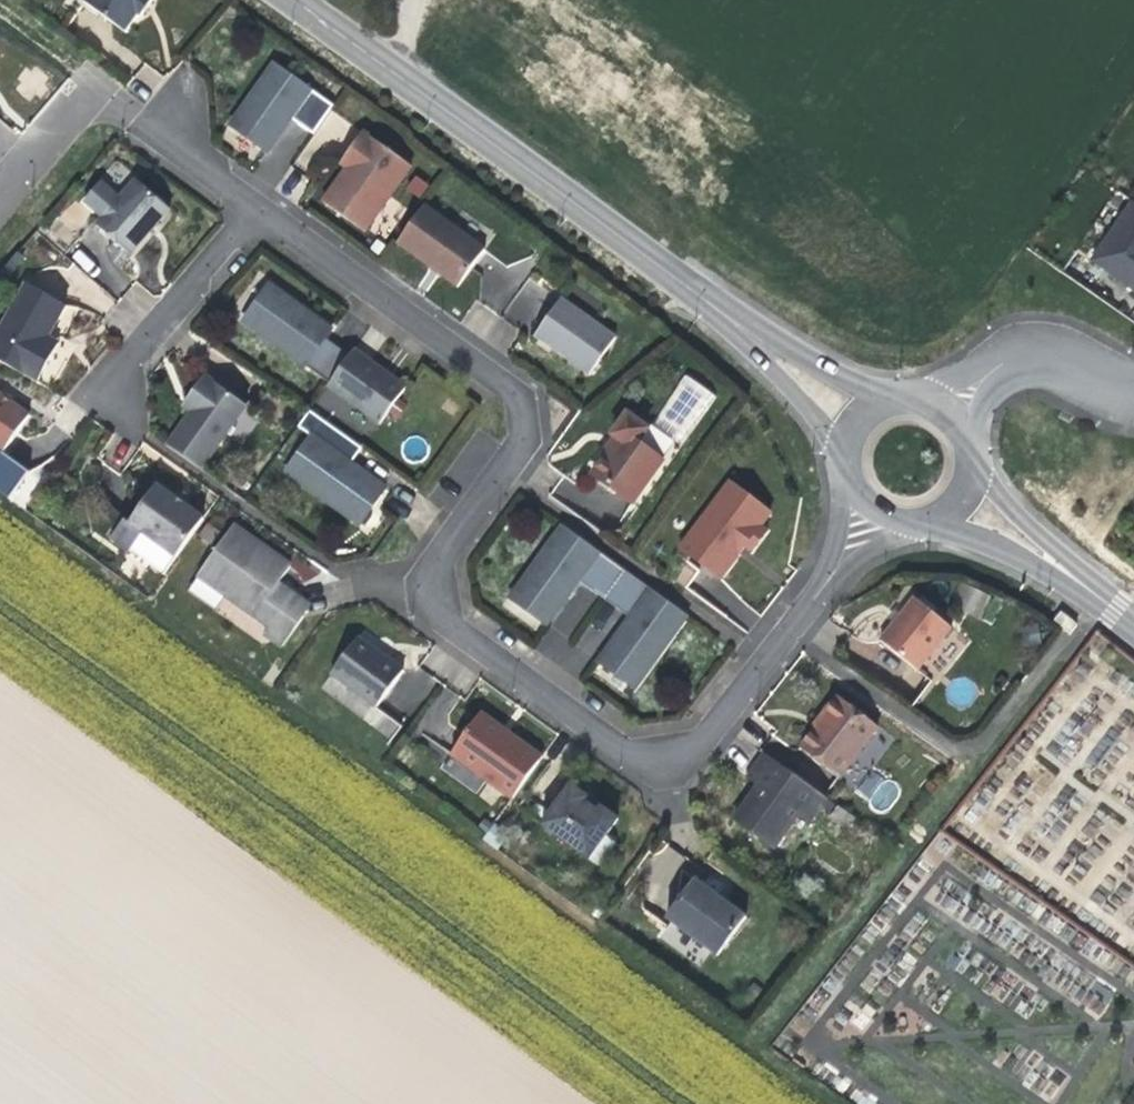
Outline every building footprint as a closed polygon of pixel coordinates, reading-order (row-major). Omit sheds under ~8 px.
[(84,2),(127,33),(139,16),(142,18),(149,7),(155,0),(85,0),(84,2)] [(292,118),(314,134),(335,105),(275,63),(231,124),(268,151),(281,133),(292,118)] [(342,182),(339,180),(323,202),(364,232),(413,165),(363,130),(340,162),(348,168),(351,170),(342,182)] [(344,173),(339,180),(342,182),(351,170),(348,168),(344,173)] [(118,198),(102,217),(95,226),(131,256),(154,229),(171,209),(134,179),(118,198)] [(83,201),(102,217),(118,198),(99,182),(83,201)] [(1094,260),(1133,288),(1133,202),(1094,260)] [(425,204),(397,242),(436,271),(458,287),(486,249),(425,204)] [(0,328),(0,362),(38,382),(54,353),(43,347),(49,335),(66,305),(25,283),(0,328)] [(305,365),(325,338),(332,328),(301,306),(271,284),(244,321),(305,365)] [(561,298),(535,334),(559,352),(590,374),(617,338),(561,298)] [(60,341),(49,335),(43,347),(54,353),(57,347),(60,341)] [(350,355),(325,338),(305,365),(330,383),(350,355)] [(388,374),(354,349),(350,355),(330,383),(328,386),(380,423),(406,387),(388,374)] [(192,411),(168,445),(200,468),(246,405),(205,375),(190,395),(199,402),(192,411)] [(2,453),(3,452),(31,414),(6,396),(0,392),(0,451),(2,453)] [(183,405),(192,411),(199,402),(190,395),(186,400),(183,405)] [(352,463),(362,448),(310,411),(299,425),(313,435),(287,471),(359,524),(385,487),(363,471),(352,463)] [(608,452),(592,474),(634,504),(665,461),(640,443),(650,428),(628,412),(611,435),(615,437),(610,444),(605,450),(608,452)] [(3,452),(2,453),(0,451),(0,492),(9,498),(29,471),(3,452)] [(730,482),(685,541),(725,571),(737,554),(735,553),(739,548),(742,543),(753,551),(768,531),(760,526),(770,512),(730,482)] [(131,550),(164,575),(204,520),(179,501),(158,485),(130,524),(125,520),(110,538),(129,553),(131,550)] [(255,616),(278,585),(290,567),(233,526),(197,575),(255,616)] [(579,581),(600,552),(563,526),(511,598),(525,608),(548,624),(579,581)] [(579,581),(604,598),(624,570),(600,552),(579,581)] [(624,570),(604,598),(630,617),(651,589),(624,570)] [(278,585),(255,616),(270,627),(265,634),(283,647),(304,617),(287,605),(294,596),(285,590),(278,585)] [(651,589),(630,617),(599,661),(618,675),(636,687),(688,615),(651,589)] [(287,605),(304,617),(311,608),(294,596),(287,605)] [(895,620),(880,639),(919,668),(951,627),(913,597),(895,620)] [(1059,612),(1051,622),(1068,636),(1077,625),(1059,612)] [(357,637),(330,673),(377,707),(403,670),(381,654),(357,637)] [(822,716),(825,718),(820,724),(801,748),(838,777),(878,726),(838,695),(822,716)] [(450,754),(513,799),(540,761),(500,733),(504,728),(480,711),(450,754)] [(540,761),(543,756),(510,733),(504,728),(500,733),(540,761)] [(826,797),(764,754),(747,778),(758,786),(751,795),(733,821),(773,849),(798,814),(808,822),(820,805),(826,797)] [(571,784),(541,825),(589,859),(619,819),(602,806),(599,811),(590,805),(585,801),(588,796),(571,784)] [(826,797),(820,805),(829,811),(834,803),(826,797)] [(847,829),(855,817),(838,806),(830,818),(847,829)] [(720,895),(695,877),(665,917),(717,956),(747,915),(720,895)] [(1099,1017),(1111,992),(1091,982),(1079,1007),(1099,1017)]
